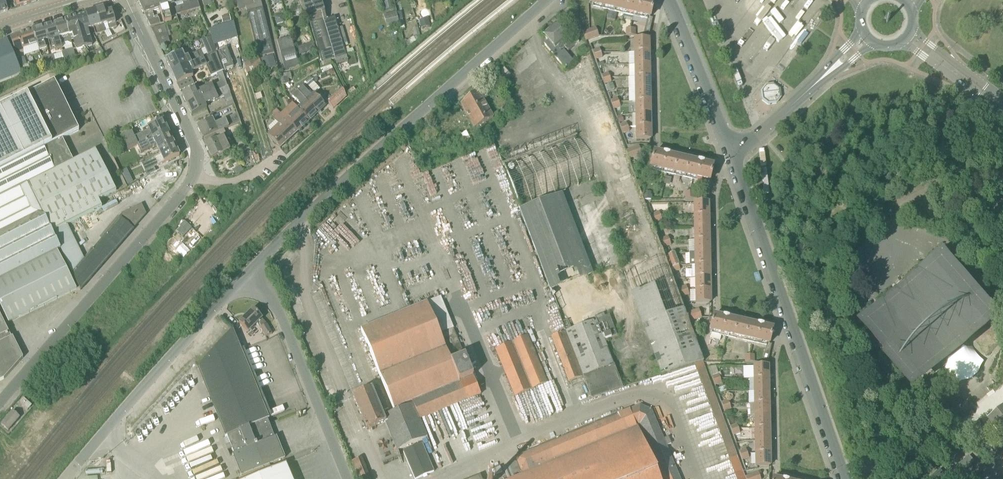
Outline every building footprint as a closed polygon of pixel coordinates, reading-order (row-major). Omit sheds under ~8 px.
[(8,11),(4,0),(0,0),(0,14),(8,11)] [(17,8),(29,4),(28,0),(15,0),(17,8)] [(155,17),(153,12),(160,10),(157,0),(139,0),(139,1),(138,1),(151,27),(161,24),(159,18),(158,18),(158,16),(155,17)] [(171,18),(177,16),(174,6),(172,0),(157,0),(160,10),(164,23),(172,21),(171,18)] [(192,0),(172,0),(174,6),(177,16),(200,9),(198,0),(192,0)] [(244,0),(236,0),(239,10),(246,7),(247,7),(244,0)] [(247,13),(259,57),(274,53),(260,0),(254,0),(253,0),(255,5),(247,7),(246,7),(247,13)] [(305,18),(308,18),(322,64),(347,56),(335,18),(327,20),(321,0),(300,0),(301,5),(305,18)] [(384,1),(386,10),(393,9),(391,0),(388,0),(384,1)] [(650,18),(653,3),(644,1),(645,0),(592,0),(591,5),(648,18),(650,18)] [(450,6),(444,11),(446,16),(450,15),(452,15),(452,13),(450,6)] [(109,30),(117,28),(112,11),(105,13),(104,9),(96,11),(97,17),(98,17),(99,20),(99,19),(102,26),(103,26),(107,25),(107,27),(108,26),(109,30)] [(86,14),(90,30),(94,29),(96,35),(105,33),(103,26),(102,26),(99,19),(99,20),(98,17),(97,17),(96,11),(86,14)] [(384,15),(387,28),(399,25),(396,12),(384,15)] [(76,17),(85,48),(92,46),(88,31),(90,30),(86,14),(76,17)] [(231,22),(230,15),(221,18),(223,24),(231,22)] [(73,41),(76,51),(85,48),(76,17),(65,21),(69,36),(72,35),(74,40),(73,41)] [(428,18),(419,21),(421,28),(431,26),(428,18)] [(61,45),(68,43),(71,44),(69,36),(65,21),(55,23),(61,45)] [(240,38),(235,21),(208,30),(211,38),(214,47),(240,38)] [(559,22),(551,29),(566,46),(565,48),(568,52),(579,43),(572,35),(570,36),(559,22)] [(51,50),(55,49),(55,51),(63,49),(61,45),(55,23),(44,27),(48,41),(51,50)] [(165,25),(152,29),(156,38),(160,46),(170,43),(165,25)] [(48,48),(46,41),(48,41),(44,27),(32,30),(39,51),(48,48)] [(596,28),(586,32),(583,33),(586,41),(599,36),(596,28)] [(548,41),(544,45),(565,69),(573,62),(564,51),(562,52),(561,51),(565,48),(566,46),(551,29),(543,35),(548,41)] [(32,30),(10,37),(16,55),(23,52),(24,56),(39,51),(32,30)] [(280,53),(295,50),(291,37),(277,41),(280,53)] [(214,47),(211,38),(202,42),(209,56),(216,53),(216,52),(214,47)] [(22,73),(16,61),(7,39),(0,43),(0,82),(14,76),(22,73)] [(649,52),(649,40),(635,40),(635,53),(649,52)] [(313,43),(298,48),(300,55),(315,50),(313,43)] [(227,48),(216,52),(216,53),(223,71),(234,67),(227,48)] [(205,58),(202,50),(184,58),(182,53),(167,60),(167,61),(168,65),(170,68),(172,73),(205,58)] [(98,58),(97,51),(90,53),(92,60),(98,58)] [(649,52),(635,53),(635,65),(650,65),(649,52)] [(205,58),(172,73),(177,85),(193,77),(191,73),(206,66),(211,77),(217,74),(223,72),(223,71),(216,53),(209,56),(205,58)] [(263,68),(260,59),(251,62),(248,54),(242,55),(248,74),(254,72),(254,71),(263,68)] [(45,66),(51,64),(49,56),(48,55),(42,57),(45,66)] [(49,56),(51,64),(57,62),(54,55),(49,56)] [(262,60),(266,71),(276,67),(272,56),(262,60)] [(24,58),(16,61),(22,73),(32,68),(31,65),(28,66),(24,58)] [(650,65),(635,65),(635,77),(650,77),(650,65)] [(504,69),(497,75),(503,81),(510,75),(504,69)] [(292,78),(291,72),(280,76),(282,86),(289,84),(289,80),(292,80),(292,78)] [(650,77),(635,77),(636,90),(650,90),(650,77)] [(320,90),(314,84),(312,79),(301,84),(295,90),(318,114),(326,106),(315,94),(320,90)] [(77,290),(57,251),(61,250),(52,233),(102,208),(99,201),(116,192),(96,150),(73,162),(62,139),(79,131),(55,82),(0,108),(0,107),(0,307),(8,324),(77,290)] [(222,89),(219,83),(218,84),(213,87),(212,85),(199,91),(197,88),(182,95),(187,105),(215,92),(222,89)] [(615,90),(613,84),(606,86),(608,92),(615,90)] [(328,103),(334,110),(347,98),(341,85),(336,90),(339,93),(328,103)] [(187,105),(192,115),(207,108),(205,105),(219,99),(231,94),(228,86),(222,89),(215,92),(187,105)] [(761,102),(768,107),(776,106),(781,99),(780,91),(773,86),(765,87),(760,94),(761,102)] [(295,90),(293,92),(291,94),(302,106),(299,109),(310,121),(318,114),(295,90)] [(650,90),(636,90),(636,102),(650,102),(650,90)] [(493,119),(477,91),(469,98),(485,123),(493,119)] [(493,97),(498,106),(503,114),(509,110),(503,91),(493,97)] [(469,98),(461,105),(475,129),(485,123),(469,98)] [(650,102),(636,102),(636,115),(651,115),(650,102)] [(238,114),(246,136),(259,132),(251,109),(238,114)] [(285,120),(283,117),(279,113),(279,112),(277,109),(271,114),(273,116),(272,117),(276,121),(269,128),(272,134),(269,137),(280,149),(298,133),(285,120)] [(295,112),(294,111),(285,120),(298,133),(310,121),(299,109),(295,112)] [(213,120),(197,127),(203,140),(205,139),(224,130),(241,122),(238,115),(215,125),(213,120)] [(651,115),(636,115),(636,127),(651,127),(651,115)] [(142,130),(144,134),(138,137),(142,144),(168,132),(163,120),(142,130)] [(489,131),(486,124),(481,126),(484,133),(489,131)] [(118,131),(121,138),(127,151),(137,146),(142,144),(138,137),(134,139),(128,126),(118,131)] [(637,140),(651,140),(651,127),(636,127),(637,140)] [(205,145),(212,159),(230,150),(224,137),(227,136),(224,130),(205,139),(207,144),(205,145)] [(159,152),(175,145),(168,132),(142,144),(137,146),(141,154),(156,146),(159,152)] [(161,156),(145,163),(142,164),(145,172),(180,156),(175,145),(159,152),(161,156)] [(642,155),(639,146),(626,151),(629,160),(642,155)] [(243,157),(240,162),(245,165),(249,159),(247,158),(250,153),(245,150),(242,157),(243,157)] [(707,182),(708,181),(709,182),(713,167),(704,165),(704,163),(698,162),(698,163),(669,157),(670,155),(664,154),(663,155),(654,153),(653,157),(650,156),(648,168),(707,182)] [(651,196),(651,192),(644,193),(644,200),(651,200),(651,199),(652,199),(652,196),(651,196)] [(549,292),(593,277),(564,194),(520,209),(549,292)] [(709,216),(709,203),(694,203),(694,216),(709,216)] [(72,274),(81,291),(134,230),(133,229),(146,215),(141,205),(122,215),(123,216),(72,274)] [(709,216),(694,216),(695,228),(709,228),(709,216)] [(709,228),(695,228),(695,241),(709,240),(709,228)] [(709,240),(695,241),(695,253),(710,253),(709,240)] [(1000,313),(941,243),(852,318),(911,388),(1000,313)] [(812,283),(813,282),(817,250),(810,250),(806,283),(812,283)] [(710,253),(695,253),(690,253),(690,266),(692,266),(695,266),(710,265),(710,253)] [(672,269),(679,266),(675,254),(668,257),(672,269)] [(695,266),(696,278),(710,278),(710,265),(695,266)] [(710,278),(696,278),(696,291),(710,290),(710,278)] [(696,303),(711,303),(710,290),(696,291),(696,303)] [(440,333),(427,303),(362,330),(396,412),(384,417),(382,412),(388,410),(379,387),(372,390),(371,388),(370,388),(371,389),(353,396),(367,430),(385,423),(397,452),(427,439),(419,420),(481,394),(453,327),(440,333)] [(835,338),(841,335),(828,307),(822,309),(835,338)] [(699,309),(686,314),(689,323),(702,318),(699,309)] [(259,322),(261,328),(260,328),(266,338),(272,334),(267,325),(262,319),(253,310),(239,323),(248,332),(259,322)] [(566,332),(583,377),(591,399),(623,388),(604,341),(617,336),(609,315),(605,317),(604,314),(595,317),(596,320),(566,332)] [(4,380),(23,358),(13,337),(11,338),(0,315),(0,381),(4,380)] [(767,344),(769,345),(773,330),(763,328),(764,326),(758,325),(757,326),(729,320),(729,318),(723,317),(723,319),(714,316),(713,320),(710,319),(707,331),(767,344)] [(199,367),(243,475),(241,475),(241,476),(285,458),(283,459),(232,332),(233,330),(198,368),(198,369),(199,367)] [(569,383),(583,377),(566,332),(551,337),(569,383)] [(548,384),(527,336),(495,350),(515,397),(548,384)] [(762,366),(754,366),(754,367),(754,379),(769,379),(768,366),(767,366),(762,366)] [(769,379),(754,379),(754,392),(769,391),(769,379)] [(769,391),(754,392),(754,404),(769,404),(769,391)] [(32,406),(24,399),(20,403),(28,410),(32,406)] [(754,404),(750,404),(750,417),(751,417),(769,416),(769,404),(754,404)] [(674,465),(673,465),(651,412),(640,407),(630,410),(515,458),(516,462),(503,467),(508,478),(680,478),(674,465)] [(532,419),(549,418),(548,408),(540,408),(540,410),(531,411),(532,419)] [(12,412),(1,425),(8,431),(20,418),(12,412)] [(991,424),(1002,438),(1002,437),(1002,415),(991,424)] [(751,417),(755,417),(755,429),(770,429),(769,416),(751,417)] [(770,429),(755,429),(755,441),(770,441),(770,429)] [(755,441),(755,454),(770,454),(770,441),(755,441)] [(403,451),(415,478),(417,478),(434,472),(422,444),(403,451)] [(756,466),(770,466),(770,454),(755,454),(756,466)] [(959,466),(964,470),(974,461),(970,457),(959,466)] [(352,462),(358,478),(370,478),(362,459),(352,462)] [(272,470),(251,478),(291,478),(285,465),(272,470)] [(489,471),(491,477),(502,472),(500,467),(489,471)]
